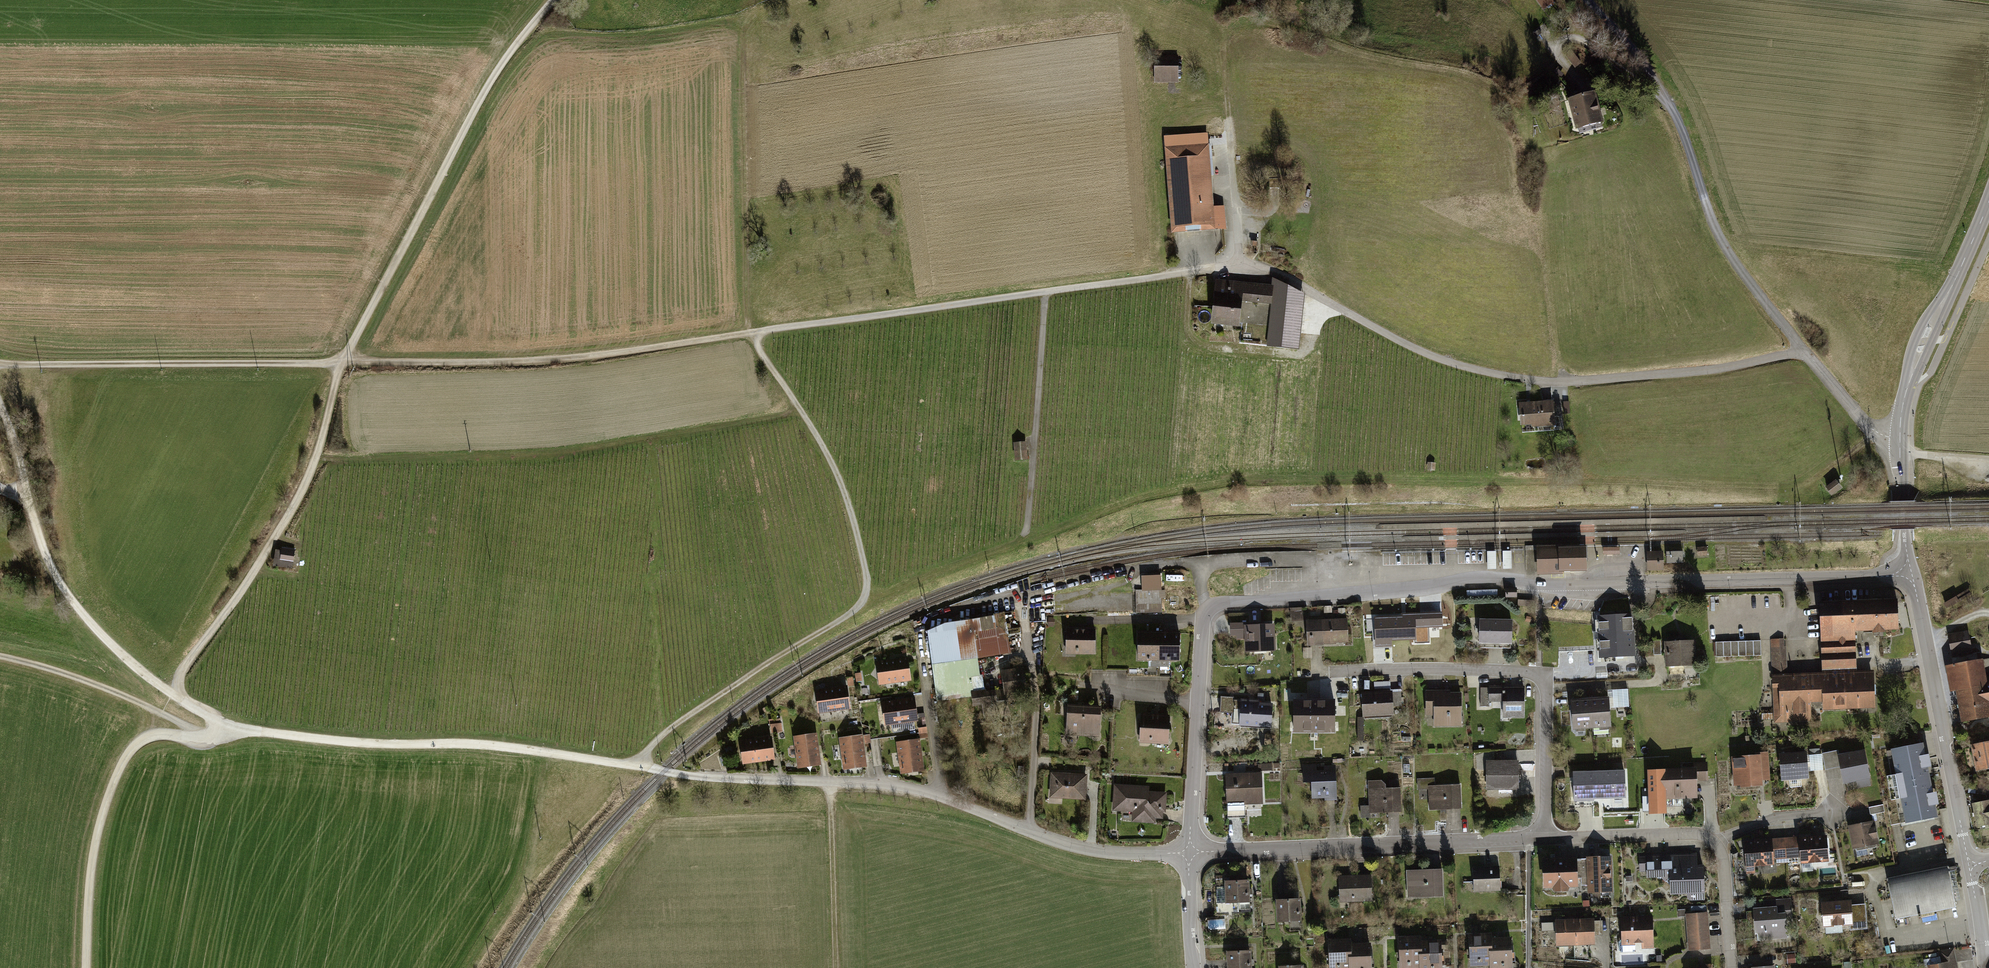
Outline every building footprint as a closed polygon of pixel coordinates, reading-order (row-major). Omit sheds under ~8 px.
[(1537,1),(1549,21),(1562,14),(1554,0),(1538,0),(1537,1)] [(1183,68),(1155,69),(1156,88),(1184,87),(1183,68)] [(1594,92),(1566,100),(1575,131),(1603,123),(1594,92)] [(1210,145),(1164,149),(1170,235),(1216,231),(1210,145)] [(1272,285),(1214,281),(1211,324),(1239,326),(1241,302),(1270,304),(1272,285)] [(1555,400),(1519,404),(1522,429),(1558,425),(1555,400)] [(1025,441),(1012,443),(1014,464),(1027,463),(1025,441)] [(1436,461),(1426,462),(1426,471),(1436,470),(1436,461)] [(1844,490),(1836,480),(1825,487),(1833,498),(1844,490)] [(296,549),(282,548),(281,560),(295,562),(296,549)] [(1560,548),(1537,549),(1537,570),(1560,569),(1560,548)] [(1581,569),(1581,548),(1560,548),(1560,569),(1581,569)] [(1683,551),(1666,552),(1666,560),(1683,559),(1683,551)] [(1662,552),(1648,552),(1648,569),(1662,569),(1662,552)] [(1137,616),(1164,616),(1165,575),(1138,575),(1137,616)] [(1517,589),(1505,589),(1505,597),(1517,597),(1517,589)] [(1820,611),(1822,681),(1857,681),(1857,672),(1856,632),(1900,631),(1900,603),(1820,604),(1820,611)] [(1304,607),(1292,607),(1292,621),(1304,621),(1304,607)] [(1397,617),(1371,618),(1372,642),(1378,642),(1378,646),(1387,646),(1387,642),(1412,641),(1412,617),(1405,617),(1405,614),(1397,614),(1397,617)] [(1632,659),(1630,615),(1596,617),(1598,661),(1632,659)] [(926,629),(937,696),(985,689),(980,658),(1006,654),(1002,628),(1000,618),(926,629)] [(1345,644),(1343,619),(1303,622),(1305,647),(1345,644)] [(1509,646),(1510,622),(1477,621),(1476,622),(1469,622),(1469,642),(1476,642),(1476,646),(1509,646)] [(1273,653),(1272,624),(1227,624),(1228,638),(1241,637),(1241,654),(1273,653)] [(1964,629),(1948,631),(1951,646),(1966,643),(1964,629)] [(1065,630),(1064,658),(1077,659),(1077,655),(1096,656),(1097,631),(1065,630)] [(1159,660),(1160,635),(1141,634),(1140,660),(1159,660)] [(1178,635),(1160,635),(1159,660),(1178,661),(1178,635)] [(1668,668),(1669,668),(1668,674),(1684,673),(1684,664),(1697,664),(1695,638),(1679,638),(1664,640),(1665,665),(1668,665),(1668,668)] [(1658,640),(1650,640),(1651,655),(1659,654),(1658,640)] [(1760,640),(1715,641),(1716,657),(1761,655),(1760,640)] [(1785,643),(1774,643),(1776,723),(1812,722),(1811,704),(1827,703),(1827,712),(1876,710),(1875,680),(1857,681),(1822,681),(1787,683),(1785,643)] [(1946,666),(1951,693),(1955,692),(1961,723),(1988,718),(1988,698),(1985,682),(1981,659),(1946,666)] [(878,664),(879,685),(909,682),(907,661),(878,664)] [(1023,667),(1000,671),(1005,702),(1028,699),(1023,667)] [(856,679),(849,679),(849,686),(855,686),(855,684),(863,684),(863,675),(856,675),(856,679)] [(1521,686),(1485,686),(1485,688),(1478,688),(1478,706),(1486,706),(1486,702),(1500,702),(1500,718),(1522,718),(1521,686)] [(819,713),(852,710),(849,687),(835,688),(816,690),(819,713)] [(1628,690),(1612,691),(1612,695),(1612,706),(1628,705),(1628,690)] [(1331,691),(1290,694),(1290,719),(1332,718),(1331,691)] [(1459,692),(1422,691),(1422,716),(1431,717),(1431,726),(1459,727),(1459,692)] [(1390,692),(1361,693),(1362,718),(1390,718),(1390,692)] [(1593,728),(1613,727),(1612,706),(1612,695),(1591,696),(1593,728)] [(1591,696),(1571,697),(1572,708),(1573,729),(1593,728),(1591,696)] [(913,698),(883,701),(885,726),(916,723),(913,698)] [(1241,727),(1272,727),(1272,703),(1234,702),(1234,717),(1241,717),(1241,727)] [(1101,708),(1068,707),(1067,736),(1099,739),(1101,708)] [(1140,738),(1167,739),(1168,715),(1140,715),(1140,738)] [(775,733),(782,733),(781,720),(774,720),(771,720),(772,733),(775,733)] [(928,729),(920,730),(921,739),(929,738),(928,729)] [(795,739),(798,768),(820,766),(818,737),(795,739)] [(863,738),(842,740),(845,770),(867,768),(863,738)] [(744,765),(774,761),(771,740),(741,744),(744,765)] [(923,771),(920,741),(899,744),(902,773),(923,771)] [(1974,744),(1979,771),(1988,769),(1988,741),(1974,744)] [(1924,752),(1922,742),(1889,748),(1895,776),(1883,778),(1885,790),(1928,781),(1927,779),(1935,777),(1930,751),(1924,752)] [(1842,760),(1847,784),(1856,782),(1858,790),(1871,787),(1864,755),(1842,760)] [(1768,758),(1736,760),(1738,790),(1770,788),(1768,758)] [(1783,785),(1807,784),(1806,774),(1822,773),(1821,758),(1806,759),(1781,760),(1783,785)] [(1697,781),(1708,780),(1708,770),(1707,761),(1692,762),(1692,765),(1660,767),(1660,778),(1661,799),(1697,797),(1697,781)] [(1515,791),(1515,762),(1483,762),(1483,791),(1515,791)] [(1660,778),(1660,767),(1647,772),(1649,813),(1663,812),(1661,799),(1660,778)] [(1336,769),(1305,769),(1305,782),(1314,782),(1314,800),(1336,799),(1336,769)] [(1593,798),(1627,797),(1626,781),(1626,769),(1589,770),(1589,775),(1588,782),(1571,782),(1572,792),(1572,804),(1593,804),(1593,798)] [(1262,805),(1262,776),(1228,776),(1228,805),(1262,805)] [(1086,780),(1051,778),(1049,805),(1063,806),(1063,800),(1084,801),(1085,790),(1086,780)] [(1434,780),(1418,781),(1418,792),(1428,791),(1428,810),(1460,810),(1459,787),(1434,788),(1434,780)] [(1930,794),(1928,781),(1885,790),(1888,805),(1899,803),(1904,827),(1936,820),(1934,809),(1940,808),(1937,793),(1930,794)] [(1361,808),(1361,819),(1370,819),(1370,815),(1399,815),(1400,789),(1386,789),(1386,785),(1370,785),(1369,808),(1361,808)] [(1147,788),(1116,786),(1114,811),(1134,812),(1133,822),(1154,823),(1155,817),(1167,818),(1169,793),(1147,792),(1147,788)] [(1973,804),(1977,828),(1988,826),(1988,802),(1973,804)] [(1855,848),(1881,844),(1877,820),(1851,824),(1855,848)] [(1817,862),(1832,861),(1830,834),(1801,836),(1802,863),(1807,862),(1813,862),(1817,862)] [(1802,863),(1801,836),(1776,838),(1778,865),(1802,863)] [(1778,865),(1776,838),(1747,839),(1749,874),(1778,872),(1778,865)] [(1697,853),(1671,854),(1672,868),(1669,868),(1669,878),(1670,893),(1687,893),(1687,897),(1690,900),(1704,900),(1704,892),(1705,892),(1704,885),(1704,877),(1704,864),(1697,864),(1697,853)] [(1585,857),(1585,861),(1586,877),(1587,892),(1599,891),(1613,891),(1611,855),(1598,854),(1585,856),(1585,857)] [(1639,871),(1646,871),(1646,877),(1660,876),(1669,884),(1669,878),(1669,868),(1672,868),(1671,854),(1639,855),(1639,863),(1639,871)] [(1586,877),(1585,861),(1585,857),(1576,858),(1576,855),(1541,857),(1541,870),(1543,887),(1551,887),(1553,890),(1560,889),(1567,889),(1569,886),(1577,886),(1576,877),(1586,877)] [(1962,904),(1953,864),(1887,878),(1896,918),(1962,904)] [(1473,891),(1500,890),(1499,876),(1499,865),(1473,867),(1472,878),(1473,891)] [(1444,896),(1444,874),(1411,874),(1411,896),(1444,896)] [(1371,896),(1370,876),(1338,877),(1339,897),(1371,896)] [(1238,906),(1248,906),(1248,881),(1226,881),(1226,898),(1237,898),(1238,906)] [(1288,926),(1295,926),(1295,919),(1299,919),(1299,898),(1276,898),(1277,919),(1288,918),(1288,926)] [(1758,940),(1787,937),(1786,921),(1793,920),(1791,898),(1763,900),(1764,906),(1753,907),(1755,933),(1757,933),(1758,940)] [(1822,913),(1823,927),(1850,925),(1850,930),(1868,928),(1866,903),(1852,904),(1851,899),(1821,901),(1822,913)] [(1696,912),(1685,913),(1688,950),(1699,949),(1711,948),(1708,911),(1696,912)] [(1652,915),(1620,916),(1620,929),(1621,944),(1635,944),(1635,942),(1641,942),(1641,948),(1648,948),(1654,948),(1653,928),(1652,915)] [(1555,945),(1594,944),(1594,917),(1554,918),(1554,921),(1541,922),(1541,931),(1554,930),(1554,931),(1555,945)] [(1491,932),(1468,932),(1468,945),(1468,949),(1467,949),(1467,958),(1469,958),(1469,966),(1489,965),(1487,949),(1488,947),(1491,947),(1491,936),(1491,932)] [(1489,967),(1512,967),(1511,948),(1511,936),(1491,936),(1491,947),(1488,947),(1487,949),(1489,965),(1489,967)] [(1329,937),(1329,967),(1348,967),(1348,941),(1347,937),(1329,937)] [(1397,938),(1399,967),(1418,967),(1420,940),(1420,937),(1397,938)] [(1440,939),(1420,940),(1418,967),(1441,967),(1440,939)] [(1369,940),(1348,941),(1348,967),(1370,967),(1369,940)] [(1931,967),(1958,967),(1953,949),(1939,953),(1942,965),(1931,967)] [(1227,953),(1227,967),(1250,967),(1250,953),(1227,953)]
